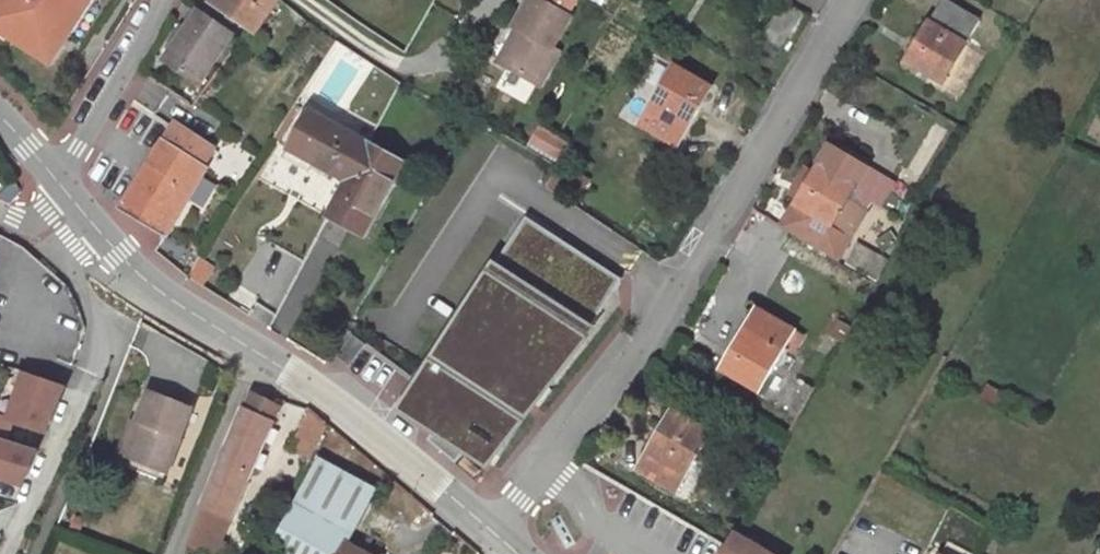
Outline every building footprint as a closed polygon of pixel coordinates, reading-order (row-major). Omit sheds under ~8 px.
[(7,3),(0,14),(0,33),(50,67),(95,0),(2,0),(7,3)] [(215,4),(256,32),(277,0),(218,0),(215,4)] [(516,30),(523,33),(504,67),(541,87),(559,52),(553,49),(570,17),(540,0),(529,0),(513,28),(516,30)] [(808,17),(782,1),(767,27),(780,34),(774,45),(782,49),(789,40),(793,42),(808,17)] [(906,62),(943,83),(979,21),(945,1),(932,26),(928,23),(906,62)] [(232,36),(199,12),(164,61),(198,85),(232,36)] [(523,33),(516,30),(498,63),(504,67),(523,33)] [(654,55),(674,67),(681,55),(661,43),(654,55)] [(711,88),(674,67),(640,124),(677,146),(711,88)] [(290,150),(349,181),(368,145),(309,113),(290,150)] [(165,238),(166,236),(189,198),(205,169),(200,166),(212,148),(176,124),(147,165),(118,210),(165,238)] [(532,143),(557,159),(566,144),(541,128),(532,143)] [(833,148),(866,168),(869,164),(836,143),(833,148)] [(368,145),(349,181),(329,217),(362,236),(402,164),(368,145)] [(848,201),(868,169),(866,168),(833,148),(831,146),(815,172),(799,200),(782,226),(837,260),(866,212),(848,201)] [(791,195),(799,200),(815,172),(808,168),(791,195)] [(894,185),(868,169),(848,201),(866,212),(873,202),(881,208),(894,185)] [(517,228),(407,394),(426,407),(430,402),(434,404),(444,411),(432,429),(423,441),(455,462),(463,450),(484,464),(493,450),(499,454),(586,322),(592,325),(623,279),(562,239),(554,252),(517,228)] [(756,310),(722,370),(758,391),(793,332),(756,310)] [(850,327),(837,320),(828,336),(841,343),(850,327)] [(349,366),(363,347),(350,338),(336,357),(349,366)] [(6,441),(12,423),(45,433),(64,386),(25,373),(9,419),(0,416),(0,439),(6,441)] [(806,385),(791,410),(798,414),(813,389),(806,385)] [(196,408),(146,389),(134,422),(141,425),(127,461),(169,477),(196,408)] [(240,493),(278,405),(251,393),(213,478),(214,482),(203,508),(228,518),(239,492),(240,493)] [(426,407),(407,394),(399,409),(432,429),(444,411),(434,404),(430,402),(426,407)] [(675,492),(710,432),(673,410),(647,455),(649,456),(640,472),(675,492)] [(328,425),(311,411),(291,449),(312,460),(328,425)] [(127,461),(141,425),(134,422),(132,421),(118,458),(127,461)] [(0,439),(0,479),(23,486),(38,450),(6,441),(0,439)] [(465,458),(458,466),(473,479),(480,471),(465,458)] [(317,461),(272,546),(286,553),(365,553),(348,544),(375,493),(317,461)] [(228,518),(203,508),(188,546),(204,553),(221,553),(225,544),(218,541),(228,518)] [(85,521),(75,517),(69,529),(80,534),(85,521)] [(735,534),(726,548),(723,553),(769,553),(735,534)]
